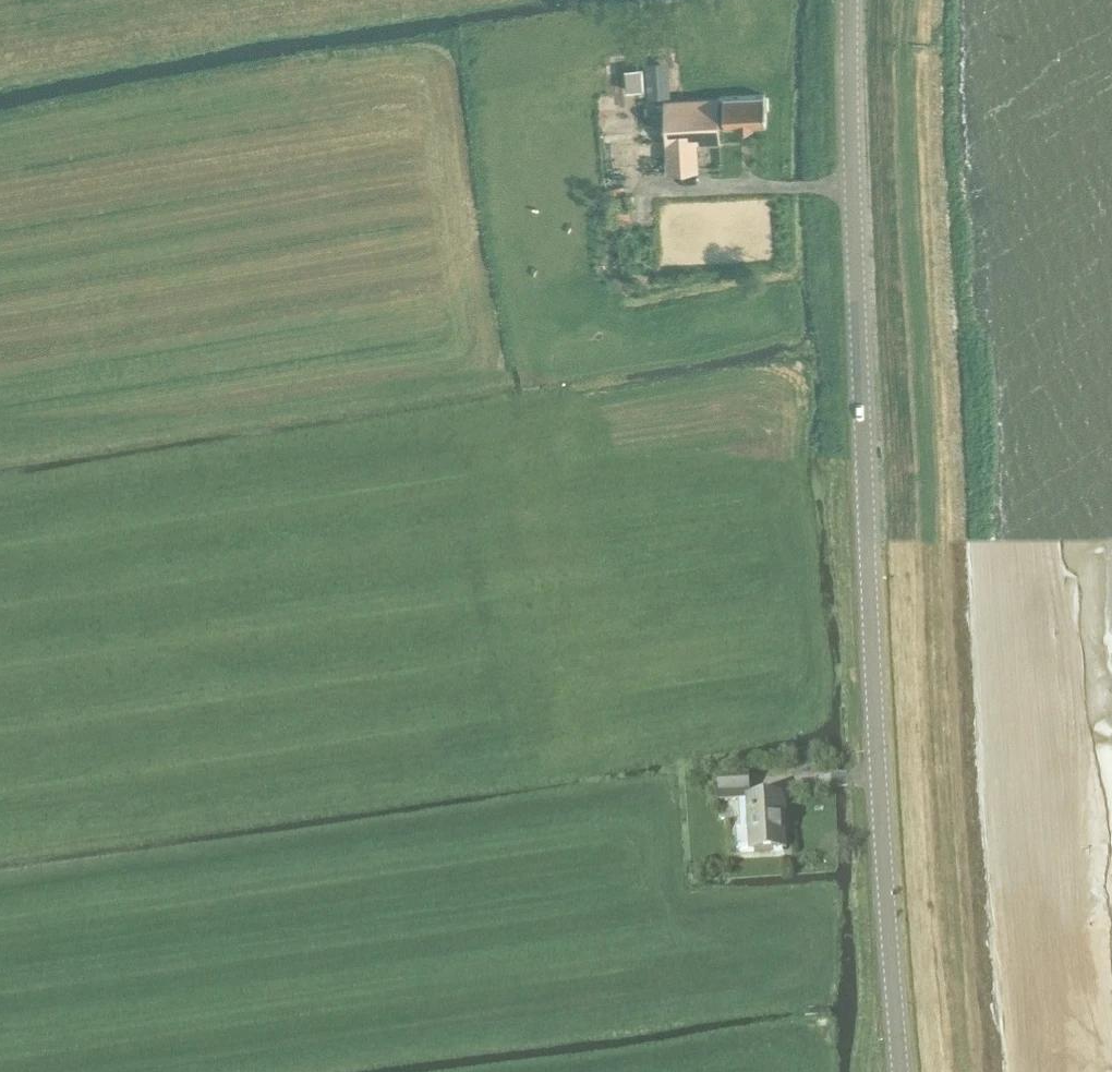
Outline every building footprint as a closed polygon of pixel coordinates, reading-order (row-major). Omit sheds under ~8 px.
[(670,57),(648,58),(651,93),(673,92),(670,57)] [(645,62),(627,64),(629,86),(647,84),(645,62)] [(767,93),(766,90),(666,96),(670,167),(701,165),(698,137),(723,136),(722,121),(740,120),(740,122),(755,121),(755,119),(768,118),(767,105),(770,105),(770,93),(767,93)] [(752,777),(721,779),(723,804),(742,802),(744,831),(740,831),(741,854),(789,851),(786,797),(753,799),(752,777)]
